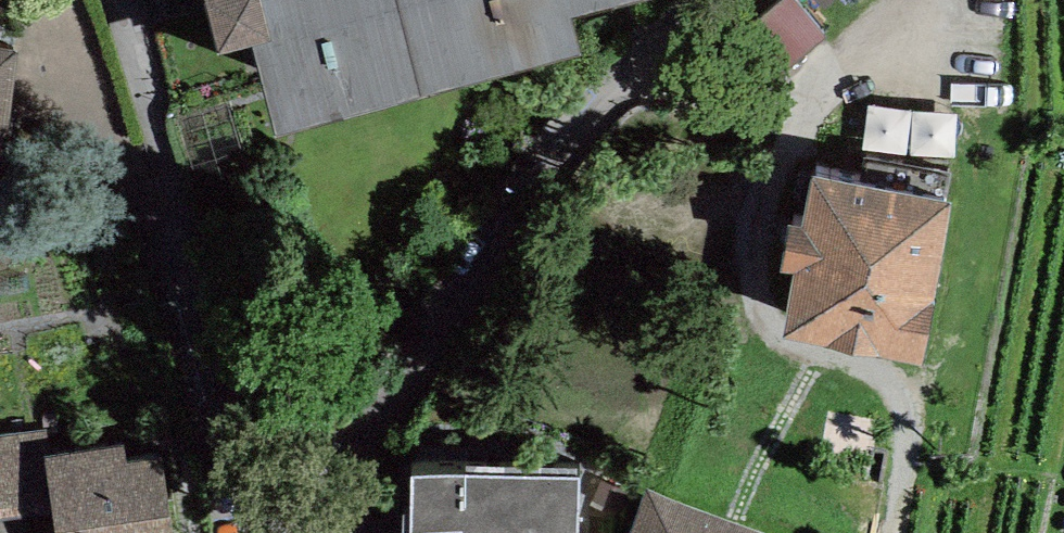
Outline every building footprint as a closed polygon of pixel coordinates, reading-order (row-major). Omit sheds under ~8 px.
[(151,41),(211,24),(221,52),(250,45),(276,138),(581,59),(570,21),(651,0),(141,0),(151,41)] [(740,32),(776,79),(826,40),(795,0),(782,0),(740,32)] [(18,50),(0,47),(0,182),(18,50)] [(871,128),(957,140),(963,97),(877,85),(871,128)] [(953,204),(812,178),(804,226),(790,224),(781,272),(795,275),(783,339),(923,365),(953,204)] [(0,438),(0,518),(56,510),(59,532),(176,532),(165,456),(128,461),(125,444),(51,454),(48,431),(0,438)] [(577,476),(413,475),(412,532),(576,532),(577,476)] [(645,491),(630,532),(761,532),(645,491)]
